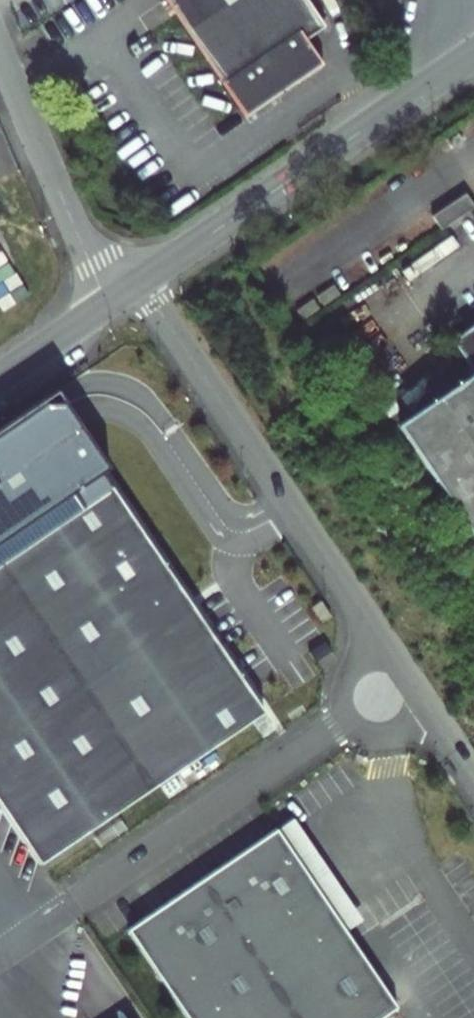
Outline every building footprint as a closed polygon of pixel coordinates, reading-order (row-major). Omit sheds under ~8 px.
[(241,107),(300,67),(305,75),(323,63),(306,38),(300,30),(319,17),(308,0),(168,0),(241,107)] [(325,24),(319,17),(300,30),(306,38),(325,24)] [(465,194),(432,216),(441,230),(473,208),(465,194)] [(319,310),(312,299),(295,310),(302,320),(319,310)] [(454,341),(473,372),(473,328),(454,341)] [(400,427),(473,537),(473,377),(400,427)] [(61,417),(0,458),(0,810),(38,866),(262,715),(157,559),(144,539),(61,417)] [(320,624),(329,618),(319,603),(310,609),(320,624)] [(292,825),(276,837),(346,940),(363,929),(292,825)] [(127,938),(182,1017),(385,1017),(395,1012),(346,940),(276,837),(127,938)]
